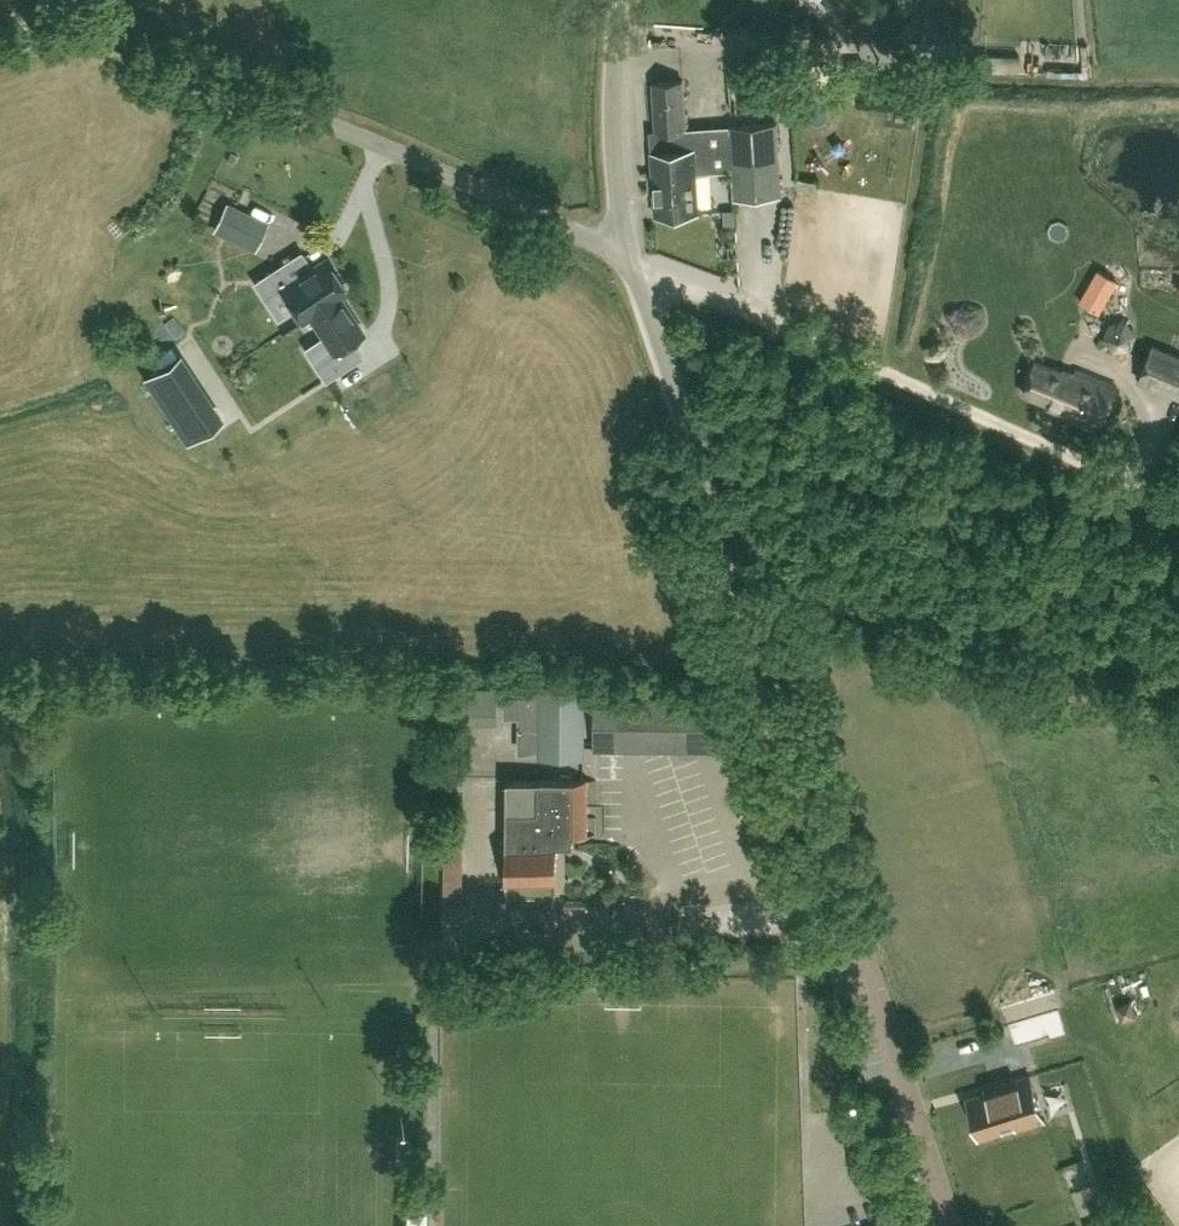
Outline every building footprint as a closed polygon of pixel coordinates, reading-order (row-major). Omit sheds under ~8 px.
[(1076,67),(1076,54),(1042,54),(1042,67),(1076,67)] [(686,128),(683,80),(652,82),(655,130),(650,131),(651,151),(650,151),(654,214),(698,211),(695,165),(704,165),(704,171),(733,169),(734,197),(781,194),(777,121),(731,124),(731,126),(686,128)] [(226,203),(214,229),(253,247),(265,221),(226,203)] [(760,207),(748,207),(747,242),(760,242),(760,207)] [(735,209),(723,209),(724,225),(736,224),(735,209)] [(276,262),(251,278),(264,298),(281,287),(299,316),(306,311),(306,310),(336,290),(337,291),(344,286),(323,254),(286,278),(276,262)] [(1106,310),(1123,277),(1102,266),(1085,298),(1106,310)] [(336,290),(306,310),(306,311),(320,332),(316,335),(325,349),(311,358),(322,375),(351,357),(340,341),(360,328),(337,291),(336,290)] [(1114,326),(1121,350),(1137,345),(1130,322),(1114,326)] [(1139,380),(1178,396),(1178,356),(1153,346),(1139,380)] [(176,356),(144,377),(186,441),(218,420),(176,356)] [(1074,376),(1036,361),(1023,391),(1061,407),(1058,414),(1096,430),(1116,386),(1076,370),(1074,376)] [(497,720),(497,686),(456,685),(456,720),(497,720)] [(539,757),(584,757),(584,688),(539,688),(539,757)] [(710,750),(711,697),(622,696),(622,690),(594,689),(593,749),(710,750)] [(505,753),(504,725),(468,727),(469,755),(505,753)] [(506,811),(505,879),(556,879),(556,847),(556,836),(573,836),(587,837),(588,779),(537,779),(507,779),(506,810),(506,811)] [(463,904),(464,846),(446,846),(445,904),(463,904)] [(1130,1000),(1117,1005),(1122,1018),(1135,1014),(1130,1000)] [(994,1091),(967,1099),(979,1135),(1017,1123),(1018,1127),(1043,1119),(1030,1076),(993,1087),(994,1091)]
